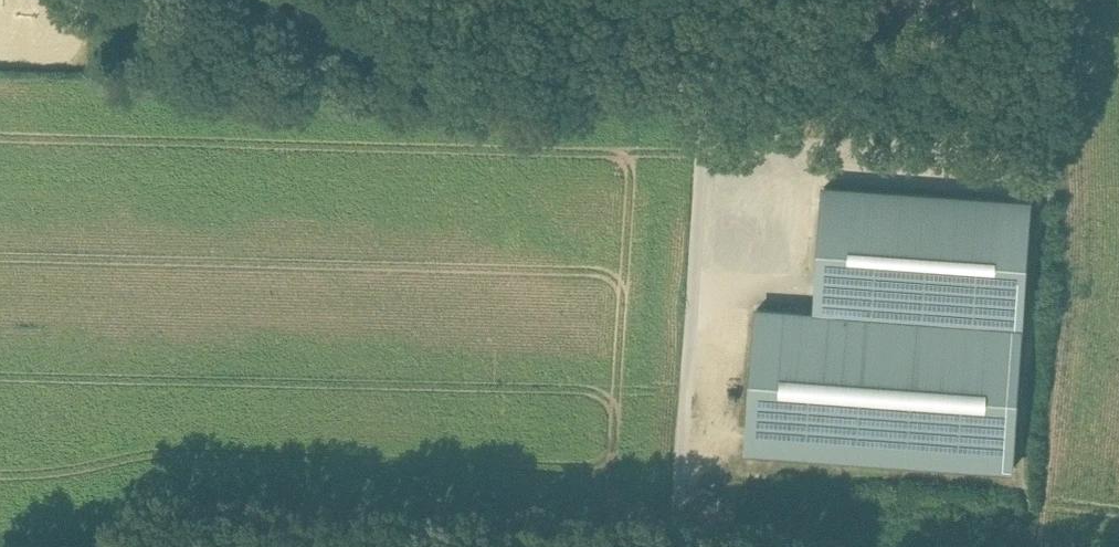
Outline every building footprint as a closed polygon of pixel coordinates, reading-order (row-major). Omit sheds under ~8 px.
[(832,180),(824,314),(1021,326),(1029,192),(832,180)] [(824,314),(757,309),(747,451),(1012,469),(1021,326),(824,314)]
